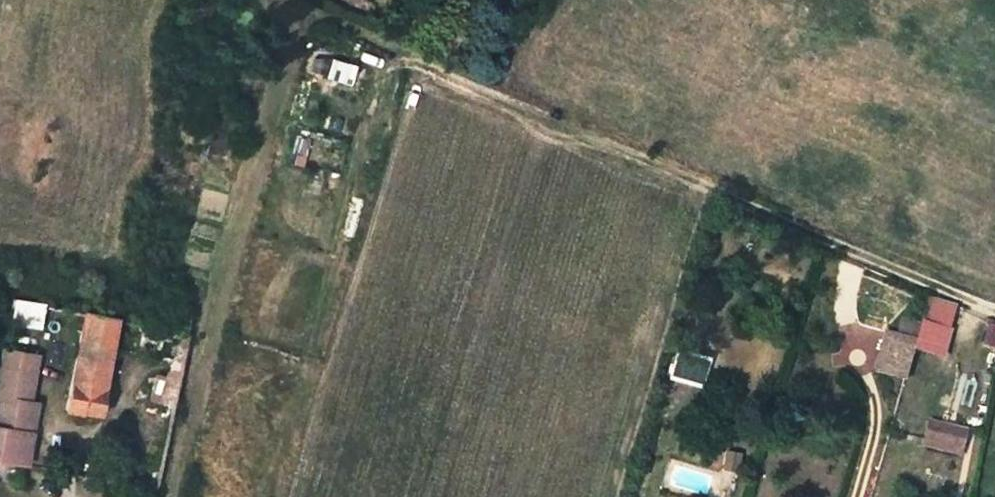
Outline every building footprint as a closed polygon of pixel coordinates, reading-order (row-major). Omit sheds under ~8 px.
[(322,78),(347,85),(352,66),(328,59),(322,78)] [(923,322),(949,329),(956,305),(930,298),(923,322)] [(8,324),(39,327),(41,302),(10,300),(8,324)] [(97,415),(110,352),(117,320),(83,314),(63,408),(97,415)] [(117,320),(110,352),(159,361),(150,402),(173,406),(189,334),(117,320)] [(922,322),(917,340),(915,345),(945,353),(951,330),(949,329),(923,322),(922,322)] [(854,323),(836,361),(860,372),(878,334),(854,323)] [(915,345),(917,340),(886,332),(876,370),(906,378),(915,345)] [(678,343),(670,371),(701,380),(710,352),(678,343)] [(32,443),(20,440),(28,403),(39,358),(4,351),(0,376),(0,459),(28,466),(32,443)] [(20,440),(32,443),(40,406),(28,403),(20,440)] [(964,432),(926,420),(921,437),(959,448),(964,432)]
